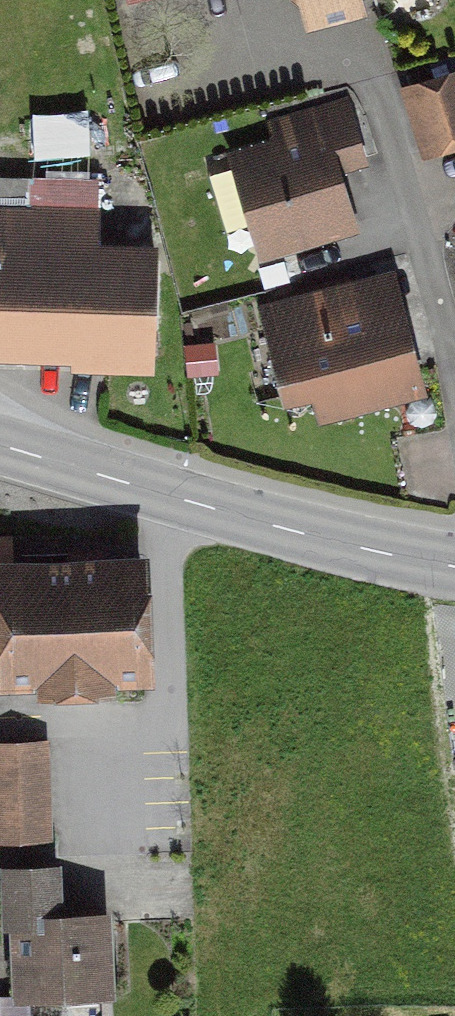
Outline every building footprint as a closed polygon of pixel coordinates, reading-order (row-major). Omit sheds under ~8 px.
[(302,13),(350,0),(299,0),(302,13)] [(408,94),(425,151),(454,142),(454,79),(408,94)] [(277,249),(281,242),(346,222),(321,136),(234,161),(254,227),(250,234),(254,245),(264,252),(277,249)] [(0,185),(0,345),(70,348),(70,351),(148,354),(151,255),(91,255),(91,214),(23,212),(24,186),(0,185)] [(331,409),(340,407),(412,388),(392,310),(359,318),(352,289),(273,310),(281,339),(276,341),(290,394),(311,388),(314,399),(321,406),(331,409)] [(0,571),(0,641),(1,682),(141,676),(136,565),(0,571)] [(0,746),(0,842),(43,840),(39,744),(0,746)] [(102,994),(99,917),(51,919),(49,872),(4,874),(6,927),(13,926),(16,997),(102,994)]
